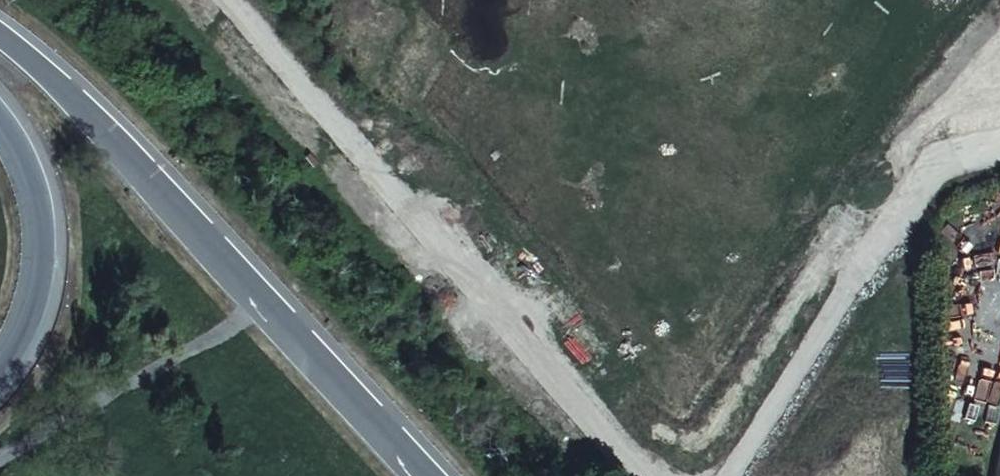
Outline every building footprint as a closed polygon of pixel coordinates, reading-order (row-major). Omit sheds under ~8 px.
[(991,475),(999,475),(999,440),(999,441),(995,460),(991,474),(991,475)]
